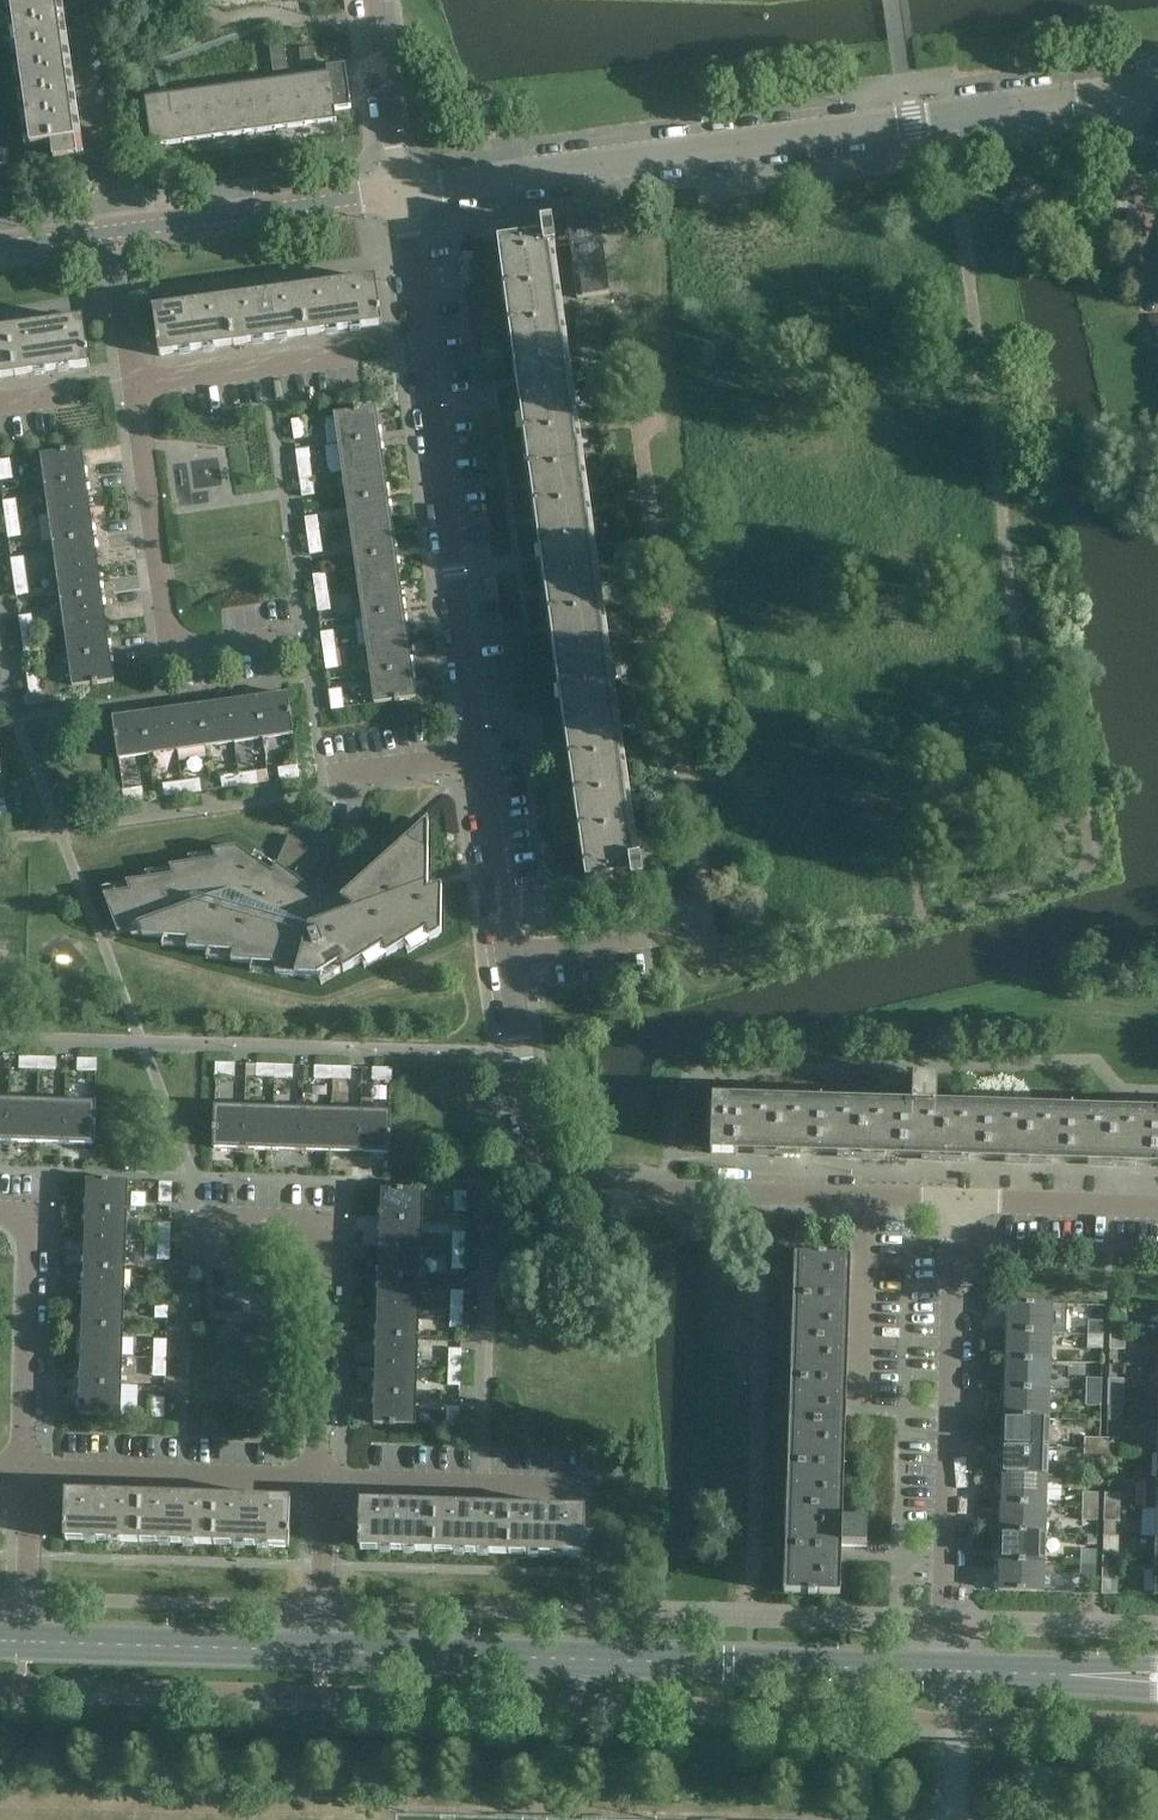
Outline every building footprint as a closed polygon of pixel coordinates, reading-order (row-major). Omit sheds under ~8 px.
[(68,158),(77,157),(55,0),(12,0),(13,8),(11,8),(12,9),(13,9),(16,30),(15,31),(15,32),(16,32),(19,54),(18,54),(18,56),(19,56),(22,77),(21,77),(21,79),(22,78),(25,100),(24,100),(24,102),(26,102),(28,122),(27,123),(27,124),(29,124),(32,146),(31,146),(31,148),(52,145),(54,158),(53,159),(53,160),(68,158)] [(285,47),(276,48),(277,55),(286,54),(285,47)] [(276,48),(268,49),(269,56),(277,55),(276,48)] [(315,50),(306,51),(307,59),(316,58),(315,50)] [(306,51),(298,52),(299,60),(307,59),(306,51)] [(286,54),(277,55),(278,63),(287,62),(286,54)] [(277,55),(269,56),(270,64),(278,63),(277,55)] [(316,58),(307,59),(309,66),(317,65),(316,58)] [(307,59),(299,60),(300,67),(308,66),(307,59)] [(287,62),(278,63),(279,70),(288,69),(287,62)] [(278,63),(270,64),(271,71),(279,70),(278,63)] [(299,79),(298,79),(305,126),(306,125),(335,121),(336,121),(335,110),(343,109),(337,67),(327,68),(328,75),(328,76),(299,80),(299,79)] [(305,126),(298,79),(298,80),(269,84),(269,83),(268,83),(275,130),(276,130),(275,129),(304,125),(305,126)] [(275,130),(268,83),(267,83),(267,84),(239,88),(238,87),(238,88),(244,134),(245,134),(245,133),(274,129),(274,130),(275,130)] [(244,134),(238,88),(237,88),(208,92),(207,92),(214,138),(215,138),(215,137),(244,133),(244,134)] [(214,138),(207,92),(178,96),(177,96),(183,142),(184,142),(213,138),(214,138)] [(183,142),(177,96),(176,96),(147,100),(146,100),(152,146),(154,146),(183,142)] [(11,190),(13,190),(6,143),(4,144),(0,145),(0,191),(11,190)] [(631,882),(643,880),(640,859),(638,860),(632,861),(549,250),(554,249),(555,250),(557,250),(557,249),(572,247),(574,265),(577,299),(609,294),(599,218),(597,218),(598,220),(552,226),(552,224),(541,225),(541,231),(516,229),(515,240),(497,243),(586,882),(604,879),(607,890),(631,882)] [(375,279),(359,281),(300,289),(307,336),(381,326),(375,279)] [(307,336),(300,289),(227,299),(233,346),(307,336)] [(233,346),(227,299),(153,309),(159,356),(233,346)] [(90,366),(83,319),(9,330),(15,376),(90,366)] [(9,330),(0,331),(0,378),(15,376),(9,330)] [(334,414),(338,444),(380,438),(376,409),(360,411),(359,410),(354,411),(354,412),(334,414)] [(291,420),(294,439),(306,437),(303,418),(291,420)] [(384,467),(380,438),(338,444),(342,473),(384,467)] [(40,455),(45,485),(86,479),(82,449),(66,451),(61,451),(61,452),(40,455)] [(0,481),(12,479),(10,459),(0,461),(0,479),(0,481)] [(308,459),(297,460),(300,478),(311,476),(308,459)] [(388,496),(384,467),(342,473),(346,502),(388,496)] [(314,494),(311,476),(300,478),(303,496),(314,494)] [(90,508),(86,479),(45,485),(49,514),(90,508)] [(392,525),(388,496),(346,502),(350,530),(392,525)] [(15,500),(3,502),(6,520),(18,518),(15,500)] [(94,537),(90,508),(49,514),(53,542),(94,537)] [(317,516),(305,518),(307,536),(319,534),(317,516)] [(20,536),(18,518),(6,520),(8,538),(20,536)] [(396,553),(392,525),(350,530),(354,559),(396,553)] [(322,552),(319,534),(307,536),(310,554),(322,552)] [(98,565),(94,537),(53,542),(57,571),(98,565)] [(400,582),(396,553),(354,559),(358,588),(400,582)] [(23,557),(11,559),(13,577),(26,575),(23,557)] [(102,594),(98,565),(57,571),(61,600),(102,594)] [(325,574),(313,575),(315,593),(327,592),(325,574)] [(28,593),(26,575),(13,577),(16,595),(28,593)] [(404,611),(400,582),(358,588),(362,616),(404,611)] [(330,610),(327,592),(315,593),(318,611),(330,610)] [(106,623),(102,594),(61,600),(66,629),(106,623)] [(408,639),(404,611),(362,616),(366,645),(408,639)] [(31,615),(19,617),(21,635),(34,633),(31,615)] [(110,652),(106,623),(66,629),(70,657),(110,652)] [(333,632),(321,633),(323,651),(335,649),(333,632)] [(36,651),(34,633),(21,635),(24,653),(36,651)] [(412,668),(408,639),(366,645),(370,674),(412,668)] [(338,667),(335,649),(323,651),(326,668),(338,667)] [(114,682),(110,652),(70,657),(74,686),(72,686),(72,687),(92,685),(92,686),(97,685),(97,684),(114,682)] [(416,698),(412,668),(370,674),(374,704),(394,701),(395,702),(400,701),(400,700),(416,698)] [(39,672),(27,674),(29,693),(42,691),(39,672)] [(341,689),(329,690),(331,709),(344,708),(341,689)] [(290,710),(287,694),(258,698),(263,739),(293,735),(290,715),(291,715),(291,710),(290,710)] [(263,739),(258,698),(229,702),(235,743),(263,739)] [(235,743),(229,702),(200,706),(206,747),(235,743)] [(206,747),(200,706),(171,710),(177,751),(206,747)] [(177,751),(171,710),(142,714),(148,755),(177,751)] [(148,755),(142,714),(113,718),(115,734),(114,734),(115,739),(116,739),(118,759),(148,755)] [(297,766),(296,766),(278,768),(280,781),(299,778),(297,766)] [(257,772),(239,774),(240,786),(259,784),(257,772)] [(222,788),(240,786),(239,774),(220,777),(222,788)] [(199,779),(181,782),(183,794),(201,792),(199,779)] [(165,796),(183,794),(181,782),(163,784),(165,796)] [(124,802),(143,799),(142,787),(123,790),(124,802)] [(341,899),(321,884),(318,883),(314,891),(276,864),(272,872),(236,847),(212,850),(216,859),(169,866),(172,875),(126,882),(129,891),(103,895),(118,934),(129,930),(131,936),(189,940),(187,949),(233,953),(231,962),(277,965),(275,975),(317,978),(340,964),(343,973),(383,948),(386,957),(426,933),(429,941),(441,934),(442,886),(427,892),(429,820),(341,899)] [(38,1070),(38,1057),(20,1057),(19,1069),(38,1070)] [(56,1058),(38,1057),(38,1070),(56,1070),(56,1058)] [(77,1071),(96,1071),(97,1072),(97,1059),(78,1059),(77,1071)] [(215,1075),(234,1076),(235,1064),(215,1063),(215,1075)] [(274,1077),(275,1065),(256,1064),(256,1076),(274,1077)] [(293,1078),(293,1065),(275,1065),(274,1077),(293,1078)] [(314,1078),(332,1079),(333,1067),(315,1066),(314,1078)] [(350,1080),(351,1067),(333,1067),(332,1079),(350,1080)] [(391,1081),(392,1069),(372,1068),(372,1080),(391,1081)] [(912,1104),(712,1098),(711,1154),(712,1154),(713,1152),(736,1153),(736,1154),(738,1154),(738,1150),(777,1151),(777,1156),(779,1156),(779,1151),(860,1154),(860,1158),(862,1158),(862,1154),(907,1155),(907,1152),(921,1152),(921,1156),(923,1156),(923,1152),(945,1153),(944,1161),(946,1161),(946,1157),(1027,1159),(1027,1164),(1029,1164),(1029,1159),(1111,1162),(1111,1166),(1112,1166),(1112,1162),(1157,1163),(1157,1112),(936,1105),(937,1080),(936,1080),(915,1079),(913,1079),(912,1104)] [(35,1142),(37,1102),(8,1101),(6,1141),(35,1142)] [(64,1143),(66,1102),(37,1102),(35,1142),(64,1143)] [(94,1103),(66,1102),(64,1143),(94,1144),(95,1128),(96,1128),(96,1123),(95,1123),(96,1102),(94,1102),(94,1103)] [(243,1149),(244,1108),(215,1107),(215,1106),(214,1106),(213,1127),(212,1127),(212,1132),(213,1132),(213,1148),(243,1149)] [(272,1150),(273,1109),(244,1108),(243,1149),(272,1150)] [(301,1151),(302,1110),(273,1109),(272,1150),(301,1151)] [(330,1152),(331,1111),(302,1110),(301,1151),(330,1152)] [(359,1153),(360,1112),(331,1111),(330,1152),(359,1153)] [(389,1113),(360,1112),(359,1153),(389,1154),(390,1137),(391,1138),(391,1132),(390,1132),(390,1112),(389,1112),(389,1113)] [(87,1180),(87,1181),(86,1210),(127,1212),(128,1183),(129,1183),(129,1181),(108,1181),(108,1180),(103,1179),(103,1180),(87,1180)] [(159,1202),(171,1202),(172,1183),(160,1182),(159,1202)] [(381,1189),(380,1219),(421,1221),(422,1192),(423,1192),(423,1191),(403,1190),(403,1189),(398,1189),(398,1190),(381,1189)] [(454,1211),(466,1212),(466,1192),(454,1192),(454,1211)] [(126,1241),(127,1212),(86,1210),(85,1239),(126,1241)] [(420,1250),(421,1221),(380,1219),(379,1249),(420,1250)] [(158,1223),(158,1241),(170,1242),(170,1224),(158,1223)] [(453,1233),(452,1251),(464,1251),(465,1233),(453,1233)] [(125,1270),(126,1241),(85,1239),(84,1268),(125,1270)] [(169,1260),(170,1242),(158,1241),(157,1259),(169,1260)] [(419,1279),(420,1250),(379,1249),(378,1278),(419,1279)] [(513,1252),(513,1257),(513,1276),(511,1276),(511,1278),(532,1278),(532,1277),(530,1277),(531,1252),(533,1252),(533,1251),(512,1250),(512,1252),(513,1252)] [(464,1269),(464,1251),(452,1251),(452,1269),(464,1269)] [(867,1523),(842,1522),(851,1259),(795,1257),(795,1259),(799,1259),(797,1342),(792,1342),(792,1343),(797,1343),(794,1426),(790,1425),(790,1427),(794,1427),(791,1509),(787,1509),(787,1511),(791,1511),(789,1592),(784,1592),(784,1593),(840,1595),(842,1546),(867,1547),(867,1523)] [(124,1299),(125,1270),(84,1268),(83,1297),(124,1299)] [(418,1308),(419,1279),(378,1278),(377,1307),(418,1308)] [(156,1281),(156,1299),(168,1300),(168,1282),(156,1281)] [(451,1291),(450,1309),(463,1309),(463,1291),(451,1291)] [(123,1328),(124,1299),(83,1297),(82,1326),(123,1328)] [(167,1318),(168,1300),(156,1299),(155,1318),(167,1318)] [(1007,1303),(1006,1331),(1051,1333),(1052,1304),(1007,1303)] [(417,1337),(418,1308),(377,1307),(377,1336),(417,1337)] [(462,1328),(463,1309),(450,1309),(450,1327),(462,1328)] [(1103,1335),(1103,1321),(1089,1321),(1088,1334),(1103,1335)] [(1126,1322),(1111,1322),(1111,1335),(1125,1336),(1126,1322)] [(122,1357),(123,1328),(82,1326),(81,1355),(122,1357)] [(1051,1361),(1051,1333),(1006,1331),(1005,1360),(1051,1361)] [(1102,1348),(1103,1335),(1088,1334),(1088,1348),(1102,1348)] [(1125,1349),(1125,1336),(1111,1335),(1110,1348),(1125,1349)] [(416,1366),(417,1337),(377,1336),(376,1365),(416,1366)] [(154,1339),(154,1358),(166,1358),(167,1340),(154,1339)] [(449,1349),(448,1367),(461,1368),(461,1349),(449,1349)] [(121,1385),(122,1357),(81,1355),(80,1384),(121,1385)] [(165,1376),(166,1358),(154,1358),(153,1376),(165,1376)] [(1050,1390),(1051,1361),(1005,1360),(1004,1389),(1050,1390)] [(416,1395),(416,1366),(376,1365),(375,1394),(416,1395)] [(460,1386),(461,1368),(448,1367),(448,1385),(460,1386)] [(1101,1392),(1102,1378),(1087,1378),(1086,1391),(1101,1392)] [(1123,1379),(1109,1379),(1109,1392),(1123,1392),(1123,1379)] [(120,1414),(121,1385),(80,1384),(79,1414),(95,1415),(95,1416),(100,1416),(100,1415),(121,1416),(121,1414),(120,1414)] [(1049,1419),(1050,1390),(1004,1389),(1003,1417),(1049,1419)] [(1101,1405),(1101,1392),(1086,1391),(1086,1405),(1101,1405)] [(1123,1406),(1123,1392),(1109,1392),(1108,1406),(1123,1406)] [(415,1424),(416,1395),(375,1394),(374,1424),(390,1424),(390,1425),(395,1425),(395,1424),(416,1425),(416,1424),(415,1424)] [(153,1397),(152,1416),(152,1417),(164,1417),(165,1398),(153,1397)] [(447,1407),(446,1426),(459,1427),(459,1407),(447,1407)] [(1048,1448),(1049,1419),(1003,1417),(1003,1447),(1048,1448)] [(1103,1449),(1103,1438),(1085,1437),(1085,1449),(1103,1449)] [(1122,1439),(1103,1438),(1103,1449),(1121,1450),(1122,1439)] [(1047,1477),(1048,1448),(1003,1447),(1002,1475),(1047,1477)] [(1103,1461),(1103,1449),(1085,1449),(1084,1460),(1103,1461)] [(1121,1461),(1121,1450),(1103,1449),(1103,1461),(1121,1461)] [(1046,1505),(1047,1477),(1002,1475),(1001,1504),(1046,1505)] [(1157,1480),(1145,1480),(1144,1507),(1156,1508),(1157,1508),(1157,1480)] [(139,1543),(141,1495),(66,1493),(64,1540),(139,1543)] [(1097,1506),(1098,1493),(1084,1493),(1083,1506),(1097,1506)] [(1120,1494),(1105,1493),(1105,1506),(1120,1507),(1120,1494)] [(214,1545),(215,1498),(141,1495),(139,1543),(214,1545)] [(289,1547),(290,1519),(290,1500),(215,1498),(214,1545),(289,1547)] [(434,1552),(435,1505),(360,1502),(359,1550),(434,1552)] [(1045,1534),(1046,1505),(1001,1504),(1000,1532),(1045,1534)] [(508,1554),(510,1507),(435,1505),(434,1552),(508,1554)] [(1097,1520),(1097,1506),(1083,1506),(1083,1519),(1097,1520)] [(1120,1520),(1120,1507),(1105,1506),(1104,1520),(1120,1520)] [(585,1510),(540,1508),(510,1507),(508,1554),(583,1557),(585,1510)] [(1044,1562),(1045,1534),(1000,1532),(999,1561),(1044,1562)] [(1096,1564),(1096,1551),(1082,1550),(1081,1563),(1096,1564)] [(1104,1551),(1103,1564),(1118,1564),(1118,1551),(1104,1551)] [(1043,1592),(1044,1562),(999,1561),(998,1591),(1043,1592)] [(1095,1577),(1096,1564),(1081,1563),(1081,1577),(1095,1577)] [(1117,1578),(1118,1564),(1103,1564),(1103,1577),(1117,1578)]
